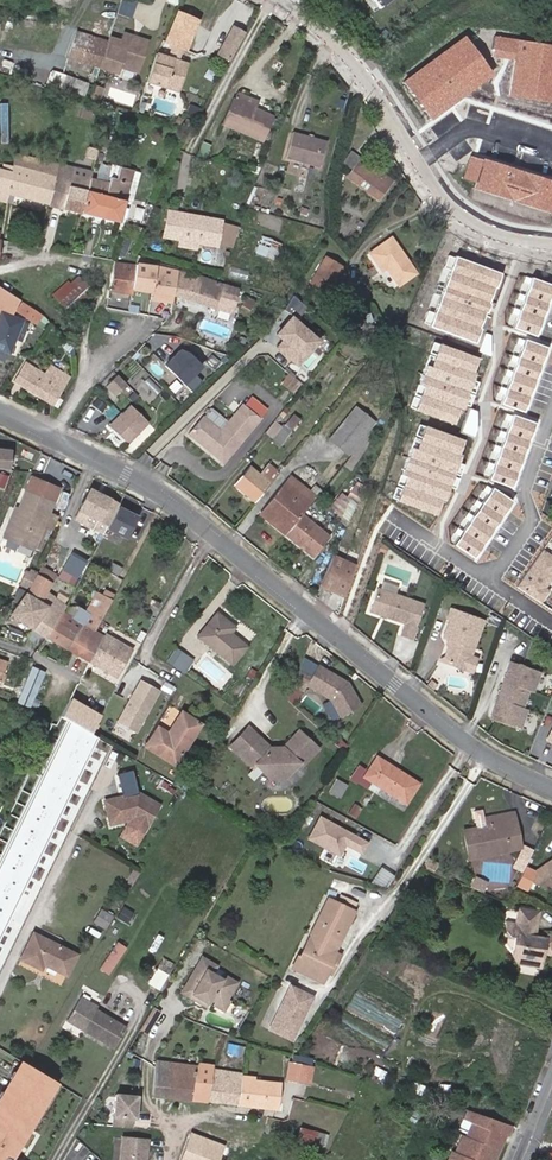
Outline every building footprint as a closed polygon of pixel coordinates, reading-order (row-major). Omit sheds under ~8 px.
[(118,14),(132,19),(138,1),(134,0),(123,0),(118,14)] [(381,9),(393,0),(374,0),(381,9)] [(169,58),(156,55),(148,82),(179,91),(187,64),(179,61),(183,48),(185,49),(198,21),(178,12),(165,40),(174,44),(169,58)] [(229,59),(242,32),(232,27),(219,54),(229,59)] [(108,43),(77,33),(68,57),(100,67),(108,43)] [(121,43),(109,40),(108,43),(100,67),(118,73),(119,68),(136,73),(146,42),(124,35),(121,43)] [(493,35),(490,55),(516,59),(510,97),(551,103),(551,45),(493,35)] [(465,37),(403,81),(430,119),(492,74),(465,37)] [(93,85),(90,99),(101,101),(104,87),(93,85)] [(236,95),(234,101),(252,109),(253,109),(255,103),(236,95)] [(252,109),(234,101),(224,124),(262,140),(271,117),(253,109),(252,109)] [(191,104),(187,114),(197,117),(200,108),(191,104)] [(184,126),(191,128),(193,121),(187,119),(184,126)] [(293,134),(287,157),(320,166),(326,144),(293,134)] [(204,157),(211,142),(204,139),(197,154),(204,157)] [(349,176),(378,198),(391,181),(352,152),(344,163),(353,170),(349,176)] [(56,176),(49,204),(81,213),(90,179),(92,172),(17,155),(14,167),(56,176)] [(470,156),(463,177),(476,181),(474,188),(550,212),(551,205),(551,182),(470,156)] [(5,164),(3,170),(0,170),(0,191),(6,193),(49,204),(56,176),(14,167),(5,164)] [(90,179),(81,213),(119,222),(125,199),(132,201),(139,174),(132,172),(132,171),(112,165),(108,183),(90,179)] [(198,243),(215,246),(216,244),(220,221),(169,212),(165,236),(180,239),(198,243)] [(220,221),(216,244),(230,248),(238,226),(220,221)] [(281,243),(263,236),(256,253),(275,260),(281,243)] [(417,273),(392,238),(370,253),(382,270),(386,268),(399,286),(417,273)] [(198,243),(180,239),(179,246),(197,249),(198,243)] [(500,273),(456,257),(430,326),(474,342),(500,273)] [(327,292),(341,267),(325,258),(311,282),(327,292)] [(132,288),(136,263),(116,260),(112,289),(132,292),(132,288)] [(156,267),(136,263),(132,288),(152,291),(156,267)] [(152,291),(151,300),(173,303),(174,295),(178,271),(156,267),(152,291)] [(178,271),(174,295),(189,300),(190,298),(217,308),(221,295),(224,285),(196,274),(178,271)] [(94,293),(78,277),(71,284),(68,280),(53,293),(72,313),(94,293)] [(532,278),(513,328),(534,337),(551,291),(551,286),(532,278)] [(224,285),(221,295),(226,297),(229,290),(234,292),(236,289),(230,287),(224,285)] [(0,286),(0,312),(2,313),(0,317),(0,348),(11,352),(16,339),(23,321),(13,317),(20,300),(0,286)] [(250,313),(256,300),(246,296),(241,308),(250,313)] [(285,309),(299,316),(305,304),(291,297),(285,309)] [(42,315),(24,302),(18,311),(36,323),(42,315)] [(319,341),(289,315),(273,334),(282,341),(276,348),(298,366),(319,341)] [(28,323),(23,321),(16,339),(22,341),(28,323)] [(547,349),(526,340),(500,403),(522,412),(547,349)] [(477,358),(434,342),(408,410),(452,426),(477,358)] [(165,366),(188,385),(206,363),(183,344),(165,366)] [(65,385),(47,373),(27,361),(15,380),(53,404),(65,385)] [(52,365),(47,373),(65,385),(70,377),(52,365)] [(135,401),(141,391),(111,373),(102,388),(116,397),(120,392),(135,401)] [(283,383),(294,392),(300,384),(289,375),(283,383)] [(141,385),(155,397),(162,389),(148,377),(141,385)] [(148,423),(131,406),(112,425),(125,439),(130,441),(148,423)] [(215,451),(213,453),(226,464),(262,419),(247,407),(234,423),(226,433),(207,419),(193,437),(210,450),(211,448),(215,451)] [(207,419),(226,433),(234,423),(215,409),(207,419)] [(331,439),(348,452),(372,422),(355,409),(331,439)] [(536,423),(514,415),(489,478),(510,487),(536,423)] [(280,445),(296,425),(290,420),(273,440),(280,445)] [(463,441),(420,425),(392,499),(435,515),(463,441)] [(9,470),(11,451),(0,449),(0,469),(9,470)] [(235,485),(255,501),(270,483),(279,472),(270,464),(261,476),(250,467),(235,485)] [(4,489),(10,475),(0,471),(0,487),(4,489)] [(260,513),(286,534),(302,515),(316,497),(290,476),(260,513)] [(349,526),(366,488),(357,483),(347,499),(343,494),(329,509),(349,526)] [(512,502),(492,488),(453,544),(473,558),(512,502)] [(120,505),(90,489),(74,521),(104,536),(107,529),(120,505)] [(28,494),(22,510),(12,533),(23,538),(21,543),(34,548),(44,525),(47,526),(53,528),(57,517),(49,514),(53,504),(28,494)] [(142,516),(120,505),(107,529),(129,540),(142,516)] [(12,533),(22,510),(16,509),(5,536),(21,543),(23,538),(12,533)] [(302,515),(286,534),(313,556),(329,537),(302,515)] [(37,549),(47,526),(44,525),(34,548),(37,549)] [(542,550),(516,586),(541,603),(549,591),(545,589),(551,578),(551,556),(542,550)] [(336,556),(323,585),(347,596),(357,566),(336,556)] [(113,562),(108,571),(118,576),(123,567),(113,562)] [(48,635),(64,612),(67,607),(46,594),(57,575),(42,567),(29,588),(26,593),(50,606),(34,627),(48,635)] [(36,575),(26,571),(21,585),(29,588),(36,575)] [(425,603),(380,587),(371,611),(405,624),(401,634),(411,637),(425,603)] [(69,648),(91,662),(104,637),(95,632),(115,595),(105,589),(102,595),(97,593),(87,613),(92,616),(89,621),(89,625),(88,627),(84,624),(69,648)] [(12,614),(34,627),(50,606),(26,593),(12,614)] [(484,619),(452,608),(449,617),(451,618),(445,636),(449,637),(453,638),(445,660),(467,668),(471,654),(484,619)] [(48,635),(69,648),(84,624),(64,612),(48,635)] [(218,615),(201,636),(233,662),(245,647),(229,633),(233,628),(218,615)] [(142,640),(149,628),(142,625),(136,636),(142,640)] [(104,637),(91,662),(116,677),(131,651),(117,643),(118,642),(105,634),(104,637)] [(453,638),(449,637),(441,659),(445,660),(453,638)] [(174,647),(167,664),(187,673),(194,656),(174,647)] [(471,654),(467,668),(473,671),(478,657),(471,654)] [(511,662),(491,720),(520,730),(527,710),(522,708),(528,690),(533,692),(540,672),(511,662)] [(347,723),(365,691),(318,664),(306,685),(329,699),(323,709),(347,723)] [(19,701),(30,707),(46,671),(35,666),(19,701)] [(142,680),(117,722),(136,733),(161,692),(142,680)] [(101,714),(71,698),(60,717),(68,721),(91,734),(101,714)] [(200,724),(182,713),(168,734),(159,727),(146,746),(175,764),(200,724)] [(68,721),(0,861),(0,936),(97,737),(91,734),(68,721)] [(249,728),(231,746),(254,768),(257,764),(272,779),(286,778),(300,763),(303,766),(319,749),(300,731),(280,752),(275,752),(249,728)] [(377,758),(365,776),(406,803),(419,784),(377,758)] [(331,777),(324,788),(339,797),(346,785),(337,779),(336,780),(331,777)] [(139,793),(105,799),(109,823),(130,820),(130,817),(136,816),(150,824),(161,807),(139,793)] [(355,805),(349,814),(357,819),(360,813),(357,811),(359,808),(355,805)] [(471,857),(483,855),(482,851),(507,846),(506,836),(518,834),(514,814),(484,819),(486,827),(479,828),(466,831),(471,857)] [(369,842),(321,817),(309,840),(342,856),(347,847),(363,855),(369,842)] [(478,821),(479,828),(486,827),(484,819),(478,821)] [(482,851),(483,855),(521,847),(518,834),(506,836),(507,846),(482,851)] [(523,871),(534,850),(524,844),(513,865),(523,871)] [(333,864),(337,856),(328,852),(324,860),(333,864)] [(536,871),(533,880),(550,888),(551,887),(551,860),(536,871)] [(373,880),(386,888),(396,874),(383,865),(373,880)] [(470,886),(483,892),(488,881),(475,875),(470,886)] [(334,953),(354,911),(330,900),(318,924),(328,929),(322,942),(311,937),(301,958),(298,957),(293,967),(323,981),(336,954),(334,953)] [(124,906),(118,916),(129,922),(135,912),(124,906)] [(93,924),(108,928),(113,913),(98,908),(93,924)] [(517,908),(515,922),(504,921),(503,928),(508,936),(513,936),(511,952),(518,961),(542,965),(544,953),(549,954),(550,948),(551,949),(551,938),(538,936),(538,938),(533,937),(537,910),(517,908)] [(116,924),(112,931),(119,935),(122,928),(116,924)] [(318,924),(311,937),(322,942),(328,929),(318,924)] [(68,973),(77,954),(34,934),(22,959),(42,968),(45,963),(68,973)] [(118,943),(101,968),(109,974),(126,948),(118,943)] [(216,965),(202,957),(182,991),(197,1000),(199,997),(208,1002),(210,998),(217,1002),(221,996),(226,1000),(236,982),(223,974),(221,979),(212,973),(216,965)] [(161,963),(158,968),(168,974),(171,969),(161,963)] [(168,974),(158,968),(149,983),(160,989),(168,974)] [(291,986),(281,1006),(286,1009),(278,1025),(293,1032),(307,1005),(305,1004),(309,995),(291,986)] [(226,1000),(221,996),(217,1002),(215,1005),(224,1010),(229,1002),(226,1000)] [(206,1005),(208,1002),(199,997),(197,1000),(206,1005)] [(85,1030),(96,1010),(98,1008),(82,998),(69,1021),(85,1030)] [(152,1026),(161,1011),(153,1006),(144,1021),(152,1026)] [(286,1009),(281,1006),(270,1030),(290,1039),(293,1032),(278,1025),(286,1009)] [(114,1047),(125,1027),(96,1010),(85,1030),(114,1047)] [(144,1021),(139,1029),(148,1034),(152,1026),(144,1021)] [(230,1043),(228,1054),(243,1057),(245,1046),(230,1043)] [(299,1054),(292,1052),(290,1062),(313,1067),(315,1059),(299,1054)] [(20,1060),(0,1092),(0,1159),(12,1159),(59,1083),(20,1060)] [(157,1062),(155,1094),(169,1095),(171,1064),(157,1062)] [(290,1062),(287,1079),(310,1083),(313,1067),(290,1062)] [(171,1064),(169,1095),(192,1098),(198,1067),(171,1064)] [(198,1064),(198,1067),(192,1098),(208,1099),(213,1069),(214,1066),(198,1064)] [(243,1076),(243,1073),(213,1069),(208,1099),(240,1103),(243,1076)] [(240,1103),(271,1106),(277,1107),(280,1084),(254,1081),(255,1077),(243,1076),(240,1103)] [(137,1118),(140,1095),(118,1092),(114,1124),(133,1126),(134,1117),(137,1118)] [(104,1102),(103,1115),(114,1115),(114,1102),(104,1102)] [(511,1123),(467,1109),(460,1131),(459,1131),(449,1159),(498,1159),(511,1123)] [(321,1144),(323,1133),(302,1127),(299,1139),(321,1144)] [(181,1159),(228,1159),(232,1150),(191,1134),(181,1159)] [(150,1137),(128,1135),(125,1159),(147,1159),(150,1137)] [(271,1155),(258,1149),(254,1159),(269,1159),(271,1155)]
